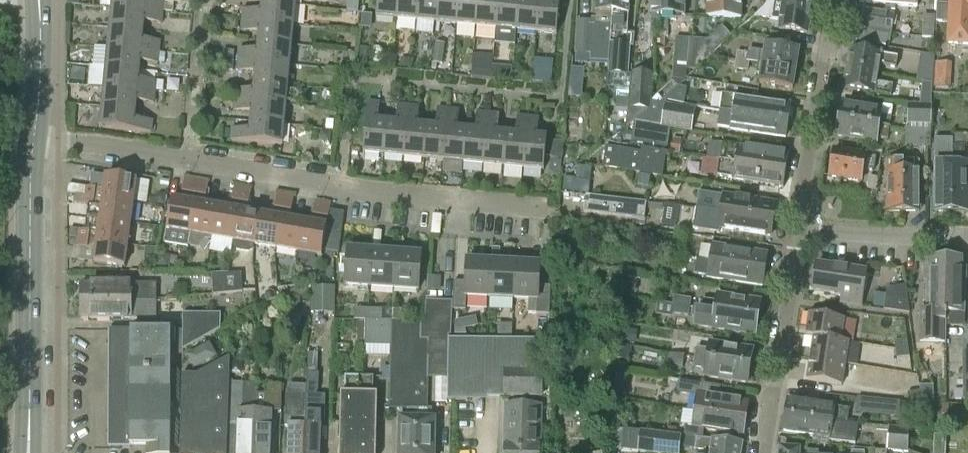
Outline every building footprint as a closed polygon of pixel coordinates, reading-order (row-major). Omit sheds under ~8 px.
[(111,8),(162,13),(170,14),(171,2),(164,1),(150,0),(112,0),(111,8)] [(398,0),(377,0),(375,17),(396,19),(398,0)] [(396,19),(416,21),(418,0),(398,0),(396,19)] [(416,21),(436,23),(438,0),(418,0),(416,21)] [(436,23),(456,25),(458,0),(438,0),(436,23)] [(456,25),(476,27),(479,0),(458,0),(456,25)] [(476,27),(496,28),(499,0),(479,0),(476,27)] [(496,28),(516,30),(519,0),(499,0),(496,28)] [(516,30),(536,32),(539,0),(519,0),(516,30)] [(536,32),(556,34),(560,1),(550,0),(539,0),(536,32)] [(612,0),(595,0),(594,12),(596,12),(595,26),(611,27),(612,0)] [(611,27),(607,73),(628,75),(630,47),(618,46),(618,34),(628,34),(629,14),(630,0),(612,0),(611,27)] [(668,0),(652,0),(651,14),(656,15),(656,19),(667,20),(668,0)] [(667,20),(678,20),(679,16),(684,16),(685,0),(668,0),(667,20)] [(706,16),(740,18),(741,0),(707,0),(706,16)] [(774,11),(762,9),(754,17),(773,20),(780,21),(779,30),(806,34),(811,6),(783,2),(783,1),(776,0),(774,11)] [(762,9),(774,11),(776,0),(775,0),(767,0),(764,7),(762,9)] [(888,0),(858,0),(858,2),(885,4),(884,10),(887,10),(888,0)] [(887,10),(895,11),(895,5),(917,7),(918,0),(888,0),(887,10)] [(950,5),(936,4),(935,22),(949,23),(948,44),(967,45),(967,0),(950,0),(950,5)] [(358,9),(359,2),(348,1),(347,8),(358,9)] [(295,5),(261,2),(261,11),(243,9),(242,20),(293,25),(295,5)] [(162,13),(111,8),(109,28),(143,31),(144,22),(161,24),(162,13)] [(860,30),(890,35),(894,15),(863,11),(859,29),(860,30)] [(922,37),(934,38),(935,15),(923,15),(922,37)] [(293,25),(242,20),(241,32),(259,33),(258,42),(291,45),(293,25)] [(590,66),(590,56),(591,56),(593,21),(576,21),(574,54),(572,54),(572,66),(574,66),(574,65),(590,66)] [(707,40),(689,39),(686,70),(696,70),(731,36),(721,26),(707,40)] [(109,28),(108,48),(159,53),(160,41),(142,40),(143,31),(109,28)] [(890,35),(860,30),(858,42),(888,48),(890,35)] [(649,110),(661,100),(678,87),(685,80),(686,70),(689,39),(676,38),(673,63),(671,79),(652,78),(649,110)] [(291,45),(258,42),(257,51),(239,49),(238,60),(289,65),(291,45)] [(444,43),(435,43),(433,65),(441,65),(444,43)] [(737,52),(735,61),(749,63),(749,62),(757,64),(796,70),(799,50),(765,45),(764,51),(749,49),(749,54),(737,52)] [(159,53),(108,48),(106,68),(139,71),(140,62),(158,64),(159,53)] [(370,49),(359,48),(358,62),(369,63),(370,49)] [(850,50),(846,69),(878,75),(880,65),(895,68),(897,58),(850,50)] [(234,51),(224,51),(224,59),(233,60),(234,51)] [(401,67),(409,68),(409,59),(401,58),(401,67)] [(289,65),(238,60),(237,72),(255,73),(254,82),(287,85),(289,65)] [(749,63),(735,61),(734,70),(747,72),(749,63)] [(223,72),(224,72),(233,73),(233,62),(224,62),(223,72)] [(472,63),(471,77),(490,79),(492,65),(472,63)] [(513,66),(493,64),(491,79),(494,79),(512,81),(513,66)] [(796,70),(757,64),(755,75),(760,75),(758,85),(792,90),(796,70)] [(139,71),(106,68),(104,88),(155,93),(156,81),(138,79),(139,71)] [(878,75),(846,69),(843,89),(891,97),(892,86),(877,84),(878,75)] [(918,71),(917,79),(933,82),(934,74),(918,71)] [(513,73),(512,81),(522,81),(523,73),(513,73)] [(649,110),(652,78),(652,74),(631,73),(628,99),(627,115),(625,128),(634,122),(649,110)] [(287,85),(254,82),(253,91),(235,89),(234,100),(285,105),(287,85)] [(930,104),(930,83),(921,83),(920,103),(930,104)] [(678,87),(661,100),(667,101),(683,105),(687,89),(678,87)] [(155,93),(104,88),(102,108),(135,111),(136,102),(154,104),(155,93)] [(722,94),(719,111),(788,121),(790,104),(736,96),(722,94)] [(614,115),(627,115),(628,99),(621,99),(616,98),(614,115)] [(285,105),(234,100),(233,111),(251,113),(250,122),(284,125),(285,105)] [(661,100),(649,110),(634,122),(634,123),(670,129),(691,133),(695,109),(666,104),(667,101),(661,100)] [(383,155),(386,122),(378,121),(380,103),(367,102),(363,153),(383,155)] [(905,128),(905,129),(917,130),(917,139),(930,139),(930,104),(920,103),(908,103),(907,128),(905,128)] [(386,122),(383,155),(403,157),(408,106),(397,105),(395,123),(386,122)] [(841,105),(838,121),(889,129),(892,112),(881,110),(881,112),(841,105)] [(408,106),(403,157),(423,159),(426,126),(418,125),(419,107),(408,106)] [(135,111),(102,108),(100,128),(151,133),(152,121),(134,119),(135,111)] [(435,126),(426,126),(423,159),(443,161),(448,110),(436,109),(435,126)] [(448,110),(443,161),(463,163),(466,129),(457,129),(459,111),(448,110)] [(788,121),(719,111),(717,127),(730,129),(730,130),(785,138),(788,121)] [(474,130),(466,129),(463,163),(483,165),(488,114),(476,113),(474,130)] [(499,115),(488,114),(483,165),(503,167),(506,134),(497,133),(499,115)] [(506,134),(503,167),(523,169),(528,117),(516,116),(515,134),(506,134)] [(528,117),(523,169),(543,171),(547,137),(537,136),(539,119),(528,117)] [(889,129),(838,121),(836,137),(876,143),(877,138),(887,140),(889,129)] [(284,125),(250,122),(249,130),(232,129),(230,141),(282,146),(284,125)] [(670,129),(634,123),(631,142),(667,148),(670,129)] [(905,129),(904,138),(917,139),(917,130),(905,129)] [(321,131),(320,138),(324,143),(330,143),(331,132),(321,131)] [(670,152),(679,153),(681,139),(672,138),(670,152)] [(917,139),(904,138),(904,146),(917,146),(917,139)] [(951,145),(952,145),(952,140),(934,140),(934,212),(951,212),(951,145)] [(552,141),(551,158),(561,159),(563,142),(552,141)] [(719,161),(786,171),(788,154),(722,144),(719,161)] [(951,212),(967,213),(967,163),(966,163),(966,145),(952,145),(951,145),(951,212)] [(602,167),(639,173),(642,152),(640,152),(605,147),(602,167)] [(641,148),(640,152),(642,152),(639,173),(662,176),(666,152),(641,148)] [(833,151),(830,177),(861,182),(863,169),(873,170),(875,157),(833,151)] [(786,171),(719,161),(717,176),(732,178),(731,180),(783,188),(786,171)] [(903,212),(903,161),(887,161),(887,212),(903,212)] [(903,161),(903,212),(919,212),(919,161),(903,161)] [(586,177),(572,175),(569,194),(584,196),(586,177)] [(639,175),(637,186),(649,188),(651,176),(639,175)] [(82,195),(133,202),(136,180),(105,176),(103,190),(84,187),(82,195)] [(876,191),(878,179),(869,177),(867,190),(876,191)] [(188,234),(197,184),(183,182),(181,193),(186,194),(184,202),(171,199),(166,230),(188,234)] [(197,184),(188,234),(190,234),(188,247),(198,249),(204,240),(210,241),(211,237),(216,207),(204,205),(207,186),(197,184)] [(226,209),(216,207),(211,237),(233,241),(241,192),(233,191),(231,202),(227,204),(226,209)] [(241,192),(233,241),(233,247),(236,251),(248,253),(253,250),(255,245),(260,215),(250,213),(250,208),(248,204),(250,193),(241,192)] [(696,208),(773,220),(775,204),(699,192),(696,208)] [(133,202),(82,195),(75,194),(74,203),(89,205),(87,218),(130,224),(133,202)] [(643,202),(585,195),(583,212),(641,219),(643,202)] [(260,215),(255,245),(276,249),(281,218),(282,210),(284,199),(275,198),(273,209),(270,211),(269,216),(260,215)] [(293,201),(284,199),(282,210),(291,212),(293,201)] [(304,222),(299,253),(321,257),(325,234),(341,237),(344,213),(329,211),(330,207),(313,204),(311,216),(320,217),(318,225),(304,222)] [(678,207),(666,205),(662,228),(675,230),(678,207)] [(773,220),(696,208),(693,229),(719,233),(720,228),(770,236),(773,220)] [(127,245),(130,224),(87,218),(85,231),(71,229),(69,237),(76,238),(127,245)] [(281,218),(276,249),(299,253),(304,222),(281,218)] [(660,251),(675,253),(677,239),(662,236),(660,251)] [(75,247),(96,249),(94,263),(124,268),(127,245),(76,238),(75,247)] [(571,243),(557,241),(555,255),(569,257),(571,243)] [(710,262),(764,270),(767,254),(712,246),(701,244),(699,260),(710,262)] [(370,287),(373,247),(365,247),(365,251),(348,250),(345,285),(370,287)] [(373,247),(370,287),(393,289),(396,253),(380,252),(381,248),(373,247)] [(396,249),(396,253),(393,289),(418,291),(421,255),(404,254),(405,249),(396,249)] [(168,268),(169,255),(157,254),(156,266),(168,268)] [(453,301),(452,310),(465,310),(466,296),(489,298),(491,258),(483,257),(483,262),(467,261),(465,282),(454,282),(453,301)] [(499,258),(491,258),(489,298),(512,299),(514,263),(499,263),(499,258)] [(515,259),(514,263),(512,299),(528,300),(528,313),(549,315),(550,287),(538,286),(540,265),(523,264),(523,259),(515,259)] [(944,324),(946,259),(930,259),(930,269),(924,268),(924,282),(927,282),(927,294),(926,294),(926,310),(919,310),(919,342),(945,343),(945,324),(944,324)] [(961,260),(946,259),(944,324),(945,324),(962,325),(962,312),(963,279),(964,279),(964,269),(961,269),(961,260)] [(710,262),(699,260),(696,260),(694,274),(707,277),(707,278),(762,286),(764,270),(710,262)] [(860,306),(866,272),(816,265),(812,291),(842,296),(840,303),(860,306)] [(212,274),(213,295),(243,292),(242,272),(212,274)] [(441,276),(428,275),(428,289),(441,290),(441,276)] [(686,292),(687,283),(675,281),(674,290),(686,292)] [(156,284),(81,284),(81,301),(143,301),(156,301),(156,284)] [(886,288),(883,310),(909,314),(906,286),(886,288)] [(311,312),(335,313),(335,288),(311,288),(311,312)] [(703,300),(702,310),(757,319),(759,302),(718,295),(717,302),(703,300)] [(300,310),(301,296),(288,296),(287,310),(300,310)] [(678,296),(676,306),(691,309),(693,298),(678,296)] [(426,300),(424,322),(422,348),(430,349),(428,378),(447,378),(448,340),(449,340),(449,336),(451,336),(452,310),(453,301),(426,300)] [(156,319),(156,301),(143,301),(81,301),(81,319),(156,319)] [(691,309),(676,306),(674,318),(690,321),(691,309)] [(368,321),(368,309),(353,309),(353,320),(364,320),(368,321)] [(383,310),(368,309),(368,321),(382,321),(383,310)] [(702,310),(697,309),(695,326),(754,335),(757,319),(702,310)] [(406,322),(406,321),(406,310),(392,310),(392,321),(406,322)] [(220,329),(221,314),(182,314),(182,330),(182,350),(184,350),(220,329)] [(841,342),(841,341),(844,319),(809,314),(805,337),(813,338),(841,342)] [(368,321),(364,320),(363,346),(390,346),(391,321),(382,321),(368,321)] [(391,321),(390,346),(389,409),(407,409),(417,409),(427,409),(428,378),(430,349),(422,348),(424,322),(406,321),(406,322),(391,321)] [(460,323),(454,323),(454,335),(466,335),(466,328),(460,323)] [(511,336),(512,325),(498,324),(497,335),(511,336)] [(171,369),(171,349),(171,330),(110,330),(110,369),(171,369)] [(182,350),(182,330),(171,330),(171,349),(182,350)] [(841,342),(813,338),(810,359),(845,365),(848,342),(841,341),(841,342)] [(448,340),(447,378),(447,401),(468,401),(468,396),(541,397),(541,341),(449,340),(448,340)] [(909,357),(909,354),(907,340),(894,342),(896,359),(909,357)] [(696,348),(694,358),(749,367),(752,350),(710,343),(709,350),(696,348)] [(611,358),(623,360),(629,361),(632,347),(614,344),(611,358)] [(194,371),(214,359),(207,346),(187,357),(194,371)] [(684,357),(666,354),(664,365),(683,367),(684,357)] [(229,383),(230,358),(228,358),(197,375),(182,375),(179,452),(227,452),(227,449),(229,383)] [(749,367),(694,358),(692,369),(705,371),(704,377),(747,384),(749,367)] [(845,365),(810,359),(806,381),(841,386),(845,365)] [(110,369),(110,408),(110,447),(147,447),(147,452),(170,452),(171,369),(110,369)] [(306,386),(306,395),(305,408),(303,452),(320,452),(321,422),(324,422),(325,396),(317,395),(317,392),(318,392),(319,374),(307,373),(306,386)] [(359,377),(345,377),(345,394),(340,394),(339,452),(357,452),(359,377)] [(357,452),(376,452),(377,394),(373,394),(374,378),(359,377),(357,452)] [(695,411),(746,419),(748,402),(718,398),(720,387),(679,380),(676,394),(697,397),(695,411)] [(227,449),(236,449),(236,452),(253,452),(255,411),(256,383),(229,383),(227,449)] [(255,411),(253,452),(270,452),(271,429),(269,429),(270,412),(281,412),(282,385),(267,384),(266,411),(255,411)] [(306,386),(290,385),(290,394),(286,394),(284,427),(288,428),(287,452),(303,452),(305,408),(306,395),(306,386)] [(919,391),(921,403),(935,404),(934,386),(919,387),(919,391)] [(921,403),(919,391),(907,393),(908,403),(921,403)] [(900,402),(856,398),(855,413),(899,418),(900,402)] [(788,399),(785,415),(847,425),(847,423),(849,409),(834,407),(834,406),(788,399)] [(407,409),(407,420),(399,420),(398,452),(416,452),(417,409),(407,409)] [(416,452),(433,452),(434,420),(427,420),(427,409),(417,409),(416,452)] [(505,448),(505,452),(538,452),(538,450),(539,410),(506,409),(505,448)] [(746,419),(695,411),(692,427),(685,426),(684,430),(667,428),(667,435),(680,436),(697,438),(702,439),(704,430),(743,436),(746,419)] [(847,425),(785,415),(783,431),(829,438),(829,442),(855,444),(858,425),(847,423),(847,425)] [(887,451),(903,452),(908,452),(909,428),(888,427),(886,451),(887,451)] [(935,435),(931,428),(919,428),(919,442),(934,442),(933,452),(945,452),(946,436),(935,435)] [(622,451),(641,452),(678,452),(680,436),(667,435),(623,431),(622,451)] [(697,438),(696,450),(705,450),(705,448),(710,448),(710,452),(740,452),(741,445),(712,441),(712,440),(702,439),(697,438)] [(817,443),(803,441),(802,452),(780,451),(780,452),(817,452),(817,443)]
